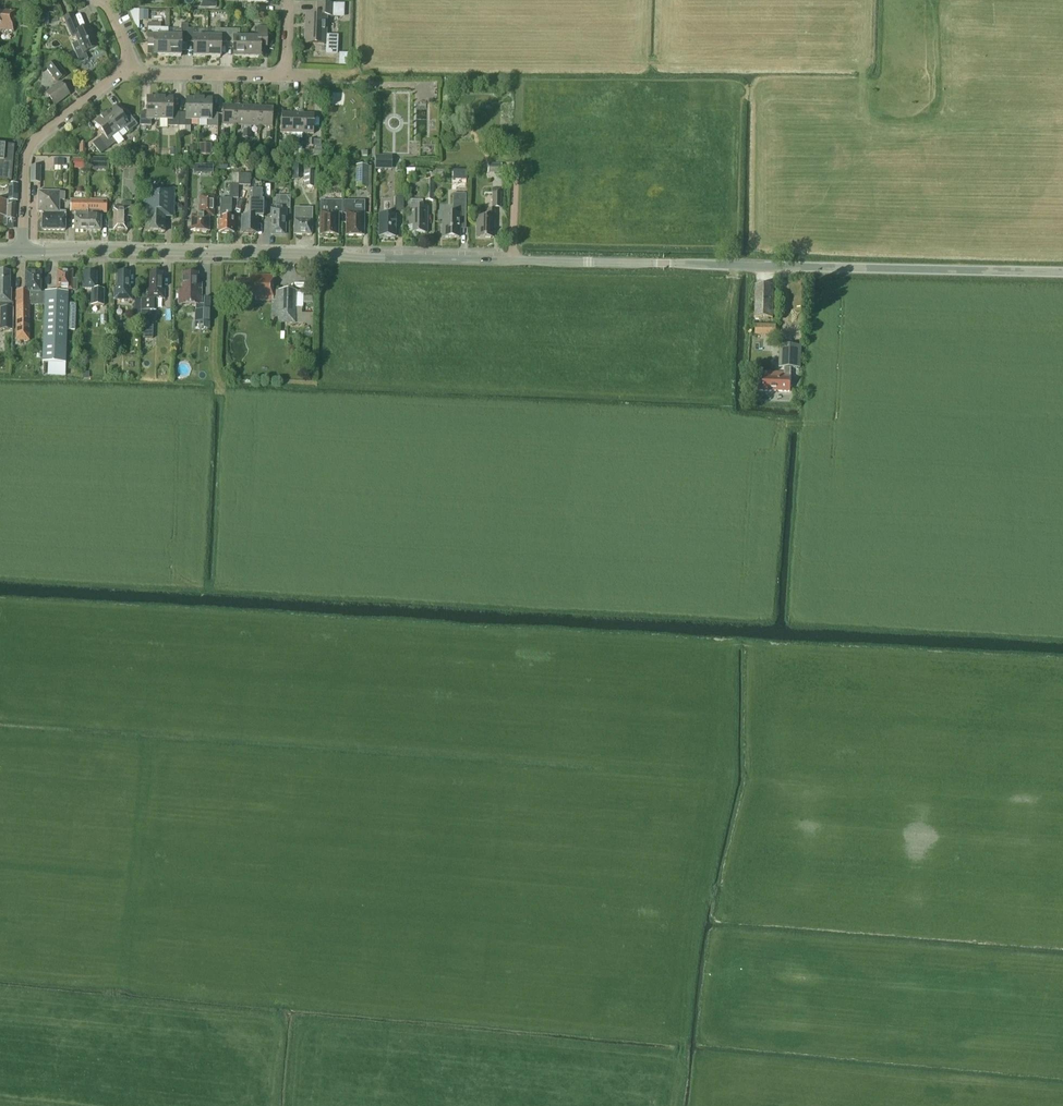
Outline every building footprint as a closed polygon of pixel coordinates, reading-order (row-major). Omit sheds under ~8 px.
[(344,5),(332,4),(317,4),(316,15),(315,15),(313,15),(307,14),(305,44),(324,45),(327,45),(326,53),(336,54),(337,37),(324,36),(324,35),(325,17),(325,16),(327,16),(332,16),(344,16),(344,5)] [(0,11),(0,32),(13,33),(15,12),(6,11),(6,12),(0,11)] [(140,11),(140,22),(148,22),(149,11),(140,11)] [(79,32),(72,15),(64,18),(72,37),(76,35),(83,54),(97,48),(89,27),(79,32)] [(175,36),(167,36),(167,56),(181,56),(181,42),(187,43),(187,29),(188,24),(181,24),(181,31),(175,31),(175,36)] [(153,56),(167,56),(167,36),(168,30),(168,29),(160,28),(148,28),(147,42),(154,42),(153,56)] [(254,38),(247,38),(246,58),(260,58),(260,44),(266,44),(267,28),(254,28),(254,38)] [(187,29),(187,43),(193,43),(193,56),(207,57),(207,37),(194,37),(194,29),(187,29)] [(221,43),(227,43),(227,30),(215,29),(214,37),(207,37),(207,57),(220,57),(221,43)] [(233,57),(246,58),(247,38),(239,38),(239,30),(227,30),(227,43),(233,43),(233,57)] [(347,66),(348,53),(339,53),(339,65),(347,66)] [(54,62),(47,68),(57,82),(59,81),(66,76),(63,72),(56,63),(55,62),(54,62)] [(69,93),(60,82),(46,94),(55,105),(69,93)] [(151,119),(160,119),(160,98),(147,97),(146,112),(140,112),(139,126),(151,126),(151,119)] [(167,126),(178,126),(179,113),(172,113),(172,98),(160,98),(160,119),(159,129),(167,129),(167,126)] [(198,120),(198,98),(186,98),(185,113),(179,113),(178,126),(179,126),(179,132),(190,132),(190,127),(190,120),(198,120)] [(211,99),(198,98),(198,120),(206,120),(206,127),(217,127),(218,114),(211,114),(211,99)] [(222,125),(234,126),(235,106),(222,105),(222,125)] [(247,106),(235,106),(234,126),(247,126),(247,106)] [(247,106),(247,126),(259,126),(260,107),(247,106)] [(117,133),(118,132),(124,128),(128,133),(138,125),(125,109),(119,114),(114,107),(103,115),(117,133)] [(260,107),(259,126),(272,127),(273,107),(260,107)] [(291,133),(292,113),(281,113),(280,133),(291,133)] [(292,113),(291,133),(302,133),(303,114),(292,113)] [(314,114),(303,114),(302,133),(313,134),(314,114)] [(117,133),(103,115),(94,123),(103,134),(97,139),(106,150),(116,142),(123,137),(118,132),(117,133)] [(287,136),(287,145),(294,145),(295,137),(287,136)] [(157,143),(146,143),(146,153),(157,154),(157,143)] [(211,154),(211,144),(200,144),(200,154),(211,154)] [(13,146),(0,145),(0,181),(10,182),(13,146)] [(391,169),(391,155),(375,155),(375,168),(391,169)] [(502,172),(501,163),(488,163),(488,173),(502,172)] [(205,164),(205,173),(214,173),(214,164),(205,164)] [(40,166),(31,166),(30,184),(40,184),(40,166)] [(367,187),(367,166),(356,166),(356,187),(367,187)] [(315,187),(315,171),(305,171),(305,187),(315,187)] [(251,173),(239,173),(239,184),(251,184),(251,173)] [(462,178),(457,183),(462,188),(467,183),(462,178)] [(434,179),(426,179),(425,199),(433,200),(434,179)] [(18,184),(9,183),(9,201),(17,201),(18,184)] [(250,191),(250,217),(257,217),(264,217),(264,183),(253,183),(253,191),(250,191)] [(230,185),(229,199),(238,199),(238,185),(230,185)] [(175,189),(145,188),(144,219),(146,219),(145,232),(164,232),(165,218),(174,218),(175,189)] [(64,193),(38,192),(38,212),(42,213),(42,230),(65,230),(66,212),(59,212),(59,200),(64,201),(64,193)] [(466,192),(453,192),(452,207),(452,214),(443,214),(442,237),(459,238),(459,222),(465,222),(466,192)] [(500,193),(492,193),(492,208),(500,208),(500,193)] [(403,196),(394,196),(394,211),(403,212),(403,196)] [(290,197),(276,197),(275,209),(270,209),(270,219),(271,219),(271,227),(272,227),(272,235),(283,235),(283,227),(285,227),(285,218),(287,218),(287,210),(289,210),(290,197)] [(423,199),(411,199),(410,207),(408,207),(407,233),(411,233),(411,235),(413,237),(417,237),(420,235),(420,233),(426,233),(426,207),(423,207),(423,199)] [(6,230),(6,221),(13,221),(14,207),(8,206),(8,201),(0,200),(0,229),(6,230)] [(74,231),(88,231),(88,201),(71,200),(71,212),(75,212),(74,231)] [(210,200),(200,200),(199,217),(191,217),(191,233),(209,233),(209,217),(213,218),(213,209),(209,209),(210,200)] [(341,200),(321,200),(321,213),(321,236),(338,236),(338,213),(340,213),(341,200)] [(106,201),(88,201),(88,231),(100,231),(100,213),(106,213),(106,201)] [(230,207),(231,201),(219,201),(219,234),(232,234),(233,219),(230,219),(230,207)] [(131,202),(123,202),(122,206),(114,206),(114,219),(108,218),(108,232),(127,232),(127,219),(133,219),(133,209),(131,209),(131,202)] [(363,202),(344,202),(344,213),(347,213),(346,236),(363,237),(363,202)] [(312,211),(294,210),(294,220),(294,236),(311,236),(312,211)] [(494,210),(487,210),(487,218),(476,218),(476,238),(490,238),(490,231),(494,231),(494,210)] [(395,215),(379,214),(379,236),(394,237),(395,223),(395,217),(395,215)] [(257,217),(250,217),(241,217),(241,234),(257,235),(257,217)] [(3,271),(2,272),(0,272),(0,302),(1,302),(1,303),(1,312),(0,329),(13,330),(13,328),(13,303),(12,303),(12,290),(10,290),(10,272),(8,272),(7,271),(3,271)] [(37,272),(35,271),(34,272),(25,272),(25,292),(17,292),(16,340),(29,340),(30,301),(40,301),(40,273),(39,272),(37,272)] [(72,272),(57,271),(57,289),(60,289),(59,292),(44,291),(42,363),(66,363),(66,329),(74,330),(75,304),(67,303),(68,298),(68,290),(75,290),(76,281),(71,281),(72,272)] [(130,273),(117,273),(116,289),(114,289),(113,300),(132,300),(132,290),(129,289),(130,273)] [(141,300),(141,323),(144,323),(144,326),(143,326),(143,338),(152,339),(153,326),(149,326),(149,324),(149,323),(152,323),(152,320),(154,320),(154,311),(156,311),(156,299),(165,299),(165,291),(162,291),(163,273),(150,273),(150,289),(147,289),(147,300),(141,300)] [(96,274),(82,274),(82,289),(91,289),(91,306),(104,306),(104,290),(96,290),(96,274)] [(201,304),(201,283),(198,283),(198,274),(183,274),(182,290),(179,290),(179,304),(195,305),(195,322),(203,322),(208,323),(208,329),(209,329),(210,298),(204,298),(204,305),(201,304)] [(273,276),(248,276),(248,281),(234,281),(234,295),(243,296),(243,298),(254,298),(255,301),(278,301),(278,323),(295,323),(295,291),(273,290),(273,276)] [(773,285),(756,285),(755,317),(772,317),(773,285)] [(786,345),(785,368),(791,368),(800,369),(801,346),(786,345)] [(790,372),(761,372),(760,390),(789,391),(790,372)]
